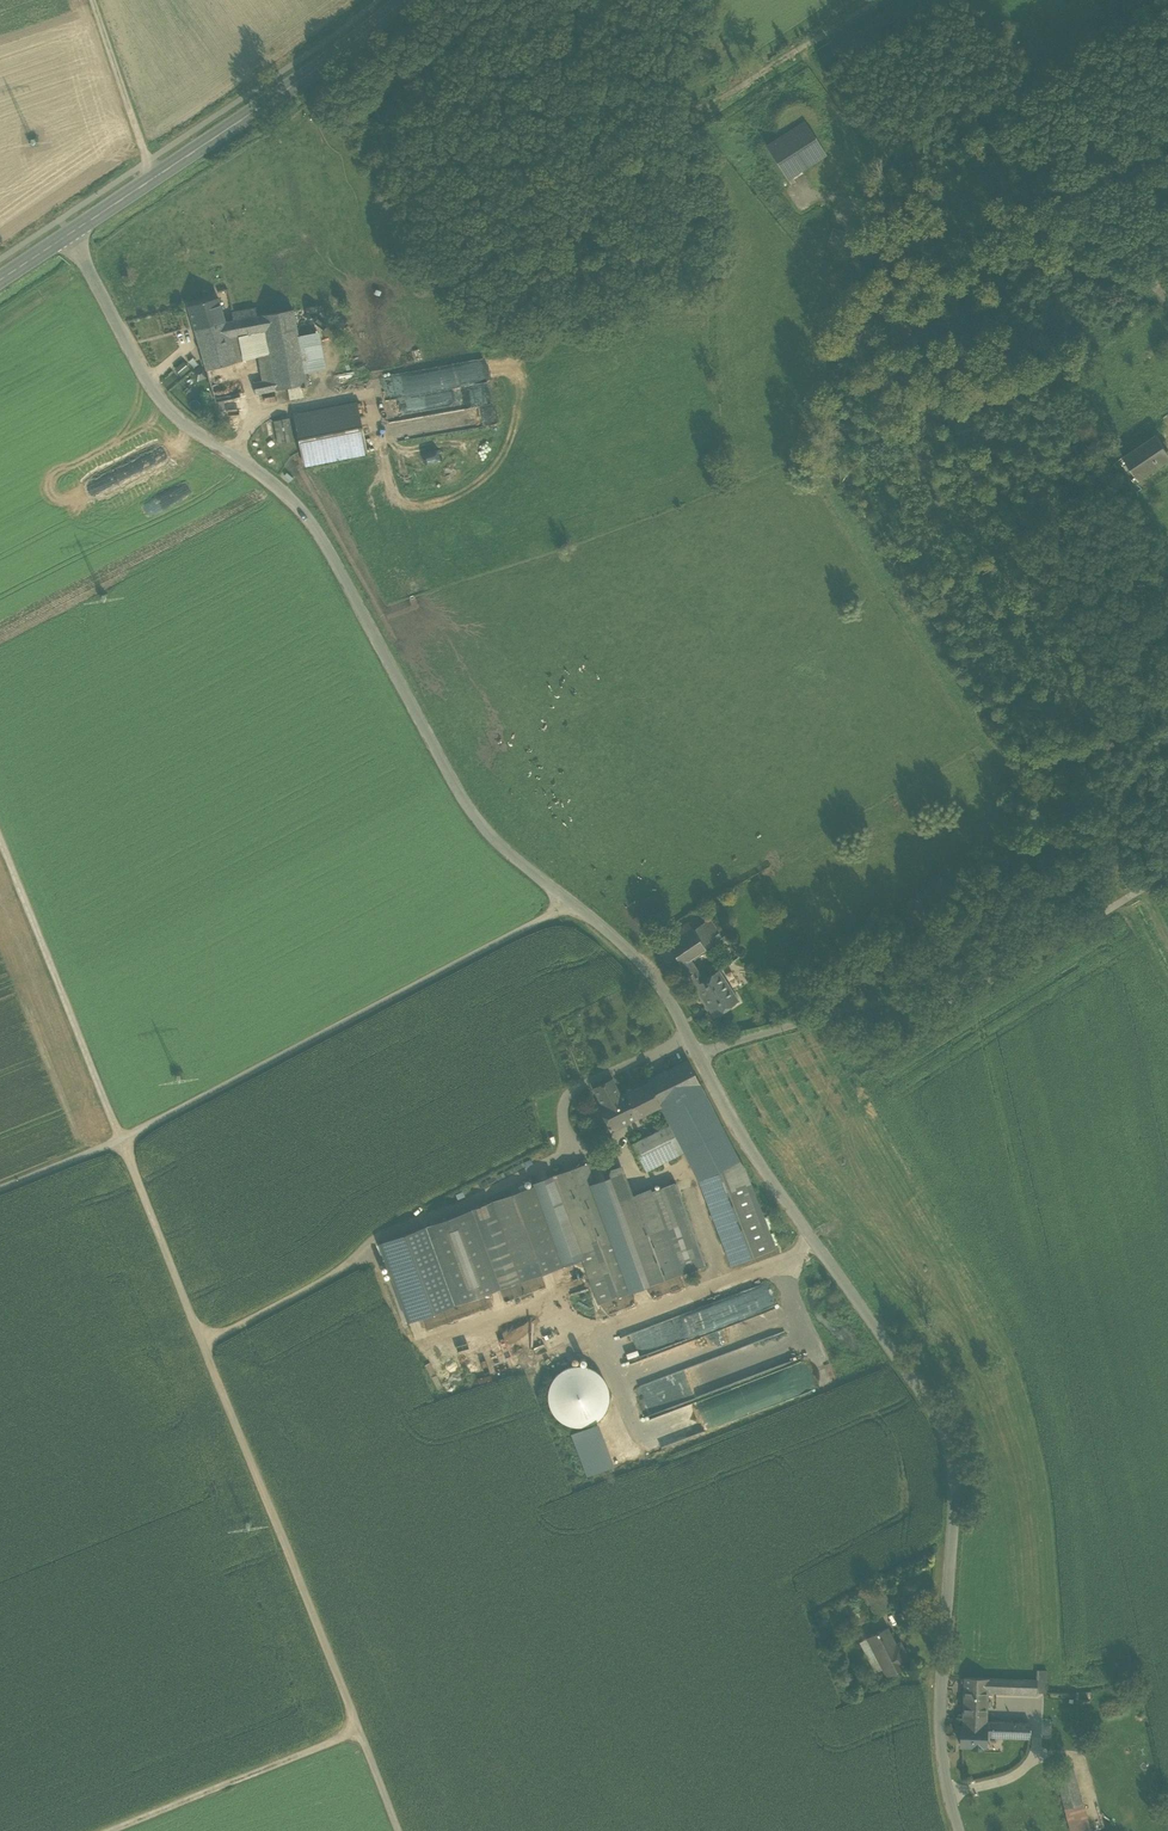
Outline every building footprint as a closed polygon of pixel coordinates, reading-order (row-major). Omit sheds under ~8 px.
[(778,129),(781,136),(804,122),(813,136),(816,128),(816,121),(813,113),(808,108),(800,105),(793,105),(785,109),(780,114),(777,122),(778,129)] [(781,136),(766,146),(787,178),(802,168),(825,154),(815,139),(813,136),(804,122),(781,136)] [(823,140),(815,139),(825,154),(802,168),(807,174),(814,178),(822,178),(829,176),(835,171),(838,163),(838,156),(836,148),(830,143),(823,140)] [(846,231),(832,228),(828,242),(841,246),(846,231)] [(218,298),(188,306),(197,338),(227,330),(228,330),(225,322),(218,298)] [(311,321),(323,319),(319,304),(307,306),(311,321)] [(255,308),(232,312),(233,320),(225,322),(228,330),(230,337),(240,335),(265,330),(262,315),(257,316),(255,308)] [(293,309),(262,315),(265,330),(274,378),(276,390),(307,384),(302,360),(300,348),(293,309)] [(227,330),(197,338),(206,370),(237,362),(230,337),(227,330)] [(240,335),(230,337),(237,362),(247,359),(240,335)] [(320,344),(300,348),(302,360),(322,356),(320,344)] [(175,367),(180,374),(191,367),(187,360),(175,367)] [(446,367),(405,373),(406,382),(408,382),(409,393),(443,388),(443,386),(448,385),(446,367)] [(274,378),(252,382),(255,394),(276,390),(274,378)] [(357,403),(294,416),(304,464),(366,451),(357,403)] [(394,424),(396,436),(464,427),(462,410),(413,416),(413,423),(405,424),(405,423),(394,424)] [(289,419),(274,422),(279,443),(293,441),(289,419)] [(1124,457),(1138,479),(1167,459),(1167,452),(1157,435),(1124,457)] [(415,453),(417,463),(441,460),(439,450),(415,453)] [(721,938),(708,919),(693,930),(705,949),(721,938)] [(693,930),(668,946),(674,955),(677,960),(679,963),(685,972),(694,966),(689,959),(705,949),(693,930)] [(694,966),(685,972),(694,986),(702,981),(698,974),(694,966)] [(702,981),(694,986),(714,1017),(739,1001),(718,970),(702,981)] [(687,1060),(648,1079),(648,1082),(660,1105),(660,1106),(669,1125),(680,1146),(682,1150),(683,1150),(723,1130),(687,1060)] [(620,1096),(611,1079),(594,1088),(602,1105),(599,1107),(605,1120),(603,1122),(607,1129),(610,1129),(611,1130),(637,1117),(625,1094),(620,1096)] [(648,1082),(625,1094),(637,1117),(660,1106),(660,1105),(648,1082)] [(669,1125),(631,1144),(642,1165),(680,1146),(669,1125)] [(680,1146),(642,1165),(645,1172),(684,1152),(683,1150),(682,1150),(680,1146)] [(739,1161),(710,1175),(717,1194),(750,1181),(745,1169),(739,1161)] [(595,1182),(588,1163),(552,1176),(582,1256),(599,1303),(645,1287),(606,1178),(595,1182)] [(620,1168),(606,1173),(616,1201),(627,1197),(625,1191),(628,1190),(620,1168)] [(562,1264),(582,1256),(552,1176),(532,1183),(533,1186),(562,1264)] [(717,1194),(705,1198),(731,1265),(775,1248),(750,1181),(717,1194)] [(627,1197),(616,1201),(647,1286),(705,1265),(674,1183),(651,1191),(650,1188),(627,1197)] [(533,1186),(491,1202),(521,1281),(562,1265),(562,1264),(533,1186)] [(491,1202),(471,1209),(501,1288),(521,1281),(491,1202)] [(501,1288),(471,1209),(425,1226),(455,1306),(501,1288)] [(425,1226),(378,1244),(408,1323),(455,1306),(425,1226)] [(627,1333),(697,1332),(717,1324),(711,1307),(707,1307),(685,1316),(676,1316),(657,1323),(659,1323),(647,1328),(641,1328),(627,1333)] [(516,1319),(471,1336),(519,1334),(549,1323),(548,1310),(542,1310),(528,1315),(524,1315),(514,1319),(516,1319)] [(682,1337),(681,1332),(621,1337),(623,1356),(649,1354),(648,1345),(666,1344),(666,1339),(682,1337)] [(681,1356),(683,1363),(751,1343),(751,1332),(710,1333),(698,1336),(703,1336),(667,1347),(675,1347),(675,1356),(681,1356)] [(486,1348),(485,1335),(469,1336),(470,1349),(486,1348)] [(577,1370),(581,1385),(551,1392),(553,1403),(550,1404),(555,1428),(605,1417),(594,1366),(577,1370)] [(898,1650),(886,1628),(867,1638),(887,1676),(906,1666),(906,1665),(910,1663),(902,1648),(898,1650)] [(1047,1670),(1037,1670),(1036,1680),(1037,1680),(1036,1692),(1046,1693),(1047,1670)] [(988,1678),(964,1677),(962,1727),(986,1727),(986,1721),(987,1691),(988,1678)] [(1036,1680),(988,1678),(987,1691),(1036,1692),(1037,1680),(1036,1680)] [(1030,1723),(986,1721),(986,1727),(986,1732),(987,1733),(992,1737),(1029,1738),(1030,1723)] [(986,1727),(962,1727),(961,1727),(960,1745),(972,1746),(972,1747),(981,1748),(981,1746),(985,1746),(985,1733),(987,1733),(986,1732),(986,1727)] [(1069,1769),(1055,1773),(1065,1808),(1079,1804),(1069,1769)] [(1079,1804),(1065,1808),(1067,1818),(1076,1816),(1081,1815),(1079,1804)]
